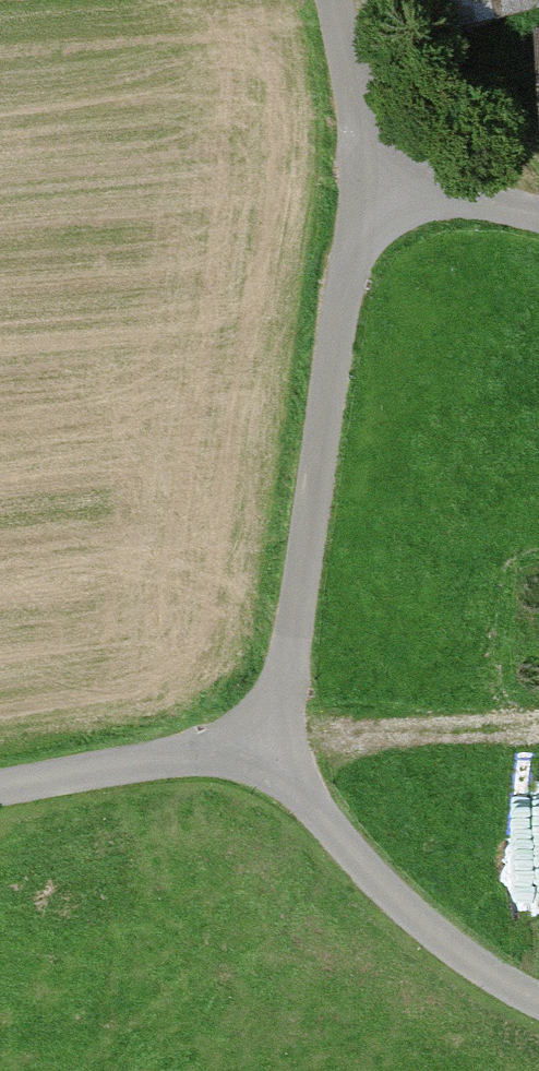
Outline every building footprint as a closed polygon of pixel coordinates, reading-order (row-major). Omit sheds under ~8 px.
[(446,28),(538,5),(538,0),(439,0),(446,28)]
